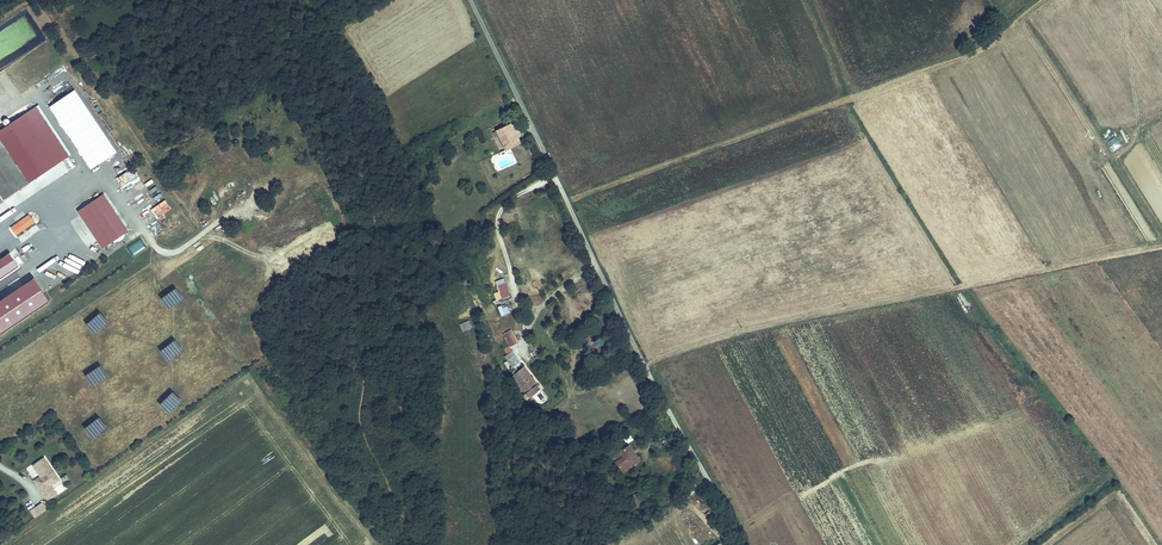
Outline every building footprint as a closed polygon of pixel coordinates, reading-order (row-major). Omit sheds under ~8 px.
[(91,166),(114,151),(75,93),(52,108),(91,166)] [(0,132),(0,215),(8,210),(10,211),(39,193),(33,183),(70,159),(68,156),(53,132),(39,108),(0,132)] [(499,131),(509,149),(521,143),(512,125),(499,131)] [(1112,152),(1121,146),(1114,135),(1105,141),(1112,152)] [(131,236),(107,198),(98,203),(122,241),(131,236)] [(122,241),(98,203),(81,214),(105,252),(122,241)] [(540,211),(546,224),(555,220),(548,207),(540,211)] [(21,241),(40,229),(33,217),(13,229),(21,241)] [(132,257),(147,247),(140,237),(125,247),(132,257)] [(0,265),(0,266),(2,269),(0,270),(0,281),(23,264),(16,254),(0,265)] [(523,280),(535,275),(533,269),(520,274),(523,280)] [(50,301),(34,279),(0,302),(0,335),(50,301)] [(496,286),(498,291),(493,293),(495,300),(510,295),(505,282),(496,286)] [(168,288),(167,307),(176,308),(177,289),(168,288)] [(501,316),(510,312),(507,304),(498,308),(501,316)] [(102,314),(92,313),(91,332),(101,333),(102,314)] [(462,331),(472,328),(470,320),(459,323),(462,331)] [(514,339),(518,345),(524,341),(521,336),(514,339)] [(166,341),(166,360),(176,360),(175,341),(166,341)] [(517,351),(520,356),(528,350),(525,346),(517,351)] [(527,387),(532,394),(539,390),(536,385),(538,383),(522,362),(510,370),(524,389),(527,387)] [(91,384),(101,384),(101,366),(91,366),(91,384)] [(542,394),(539,390),(532,394),(529,396),(533,401),(542,394)] [(165,412),(174,412),(175,393),(166,393),(165,412)] [(90,418),(90,437),(100,437),(100,418),(90,418)] [(625,448),(619,452),(621,455),(618,457),(625,467),(640,457),(632,444),(631,442),(624,446),(625,448)] [(33,464),(40,477),(42,479),(36,483),(47,501),(56,495),(50,485),(58,480),(44,457),(33,464)] [(66,474),(60,478),(65,485),(70,481),(66,474)] [(63,482),(57,486),(61,493),(67,489),(63,482)] [(635,488),(629,492),(641,507),(647,503),(635,488)] [(44,501),(33,508),(37,515),(48,508),(44,501)]
